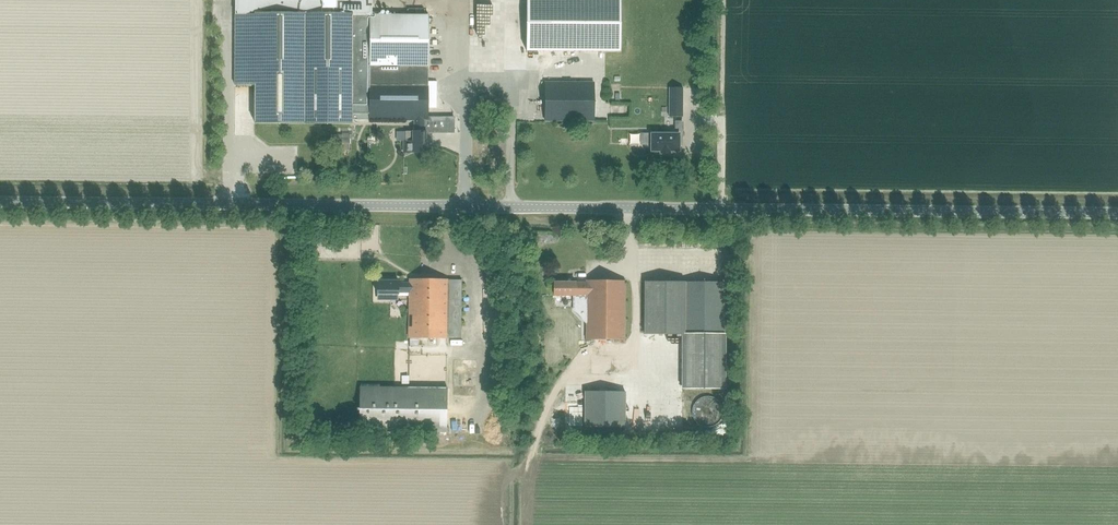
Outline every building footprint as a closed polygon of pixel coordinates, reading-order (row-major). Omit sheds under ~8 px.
[(235,15),(255,15),(370,16),(372,16),(372,0),(235,0),(235,15)] [(552,51),(620,52),(621,0),(553,0),(552,51)] [(235,54),(235,86),(255,86),(254,121),(352,121),(352,120),(369,120),(414,120),(424,120),(428,120),(428,16),(372,16),(370,16),(255,15),(235,15),(235,54)] [(545,82),(545,121),(594,121),(594,83),(545,82)] [(445,117),(445,132),(454,132),(454,117),(445,117)] [(403,142),(403,152),(404,152),(412,153),(426,153),(426,131),(424,131),(424,120),(414,120),(414,131),(406,131),(406,132),(406,141),(404,141),(404,142),(403,142)] [(649,135),(649,144),(651,144),(651,151),(661,151),(661,154),(669,154),(669,151),(678,151),(678,145),(681,145),(681,136),(682,136),(682,122),(676,122),(676,135),(649,135)] [(554,132),(555,150),(566,149),(565,132),(554,132)] [(409,293),(409,338),(447,338),(461,339),(462,280),(409,280),(409,283),(409,293)] [(377,281),(377,294),(378,294),(378,298),(380,300),(390,300),(397,295),(398,295),(398,293),(409,293),(409,283),(398,283),(398,281),(377,281)] [(554,282),(554,296),(572,296),(572,310),(586,323),(586,339),(625,340),(625,281),(586,281),(586,284),(575,284),(575,282),(554,282)] [(644,282),(644,334),(683,335),(683,389),(723,390),(724,334),(723,334),(724,282),(684,282),(644,282)] [(360,387),(359,431),(446,432),(447,388),(360,387)] [(585,391),(584,427),(624,428),(625,392),(585,391)]
